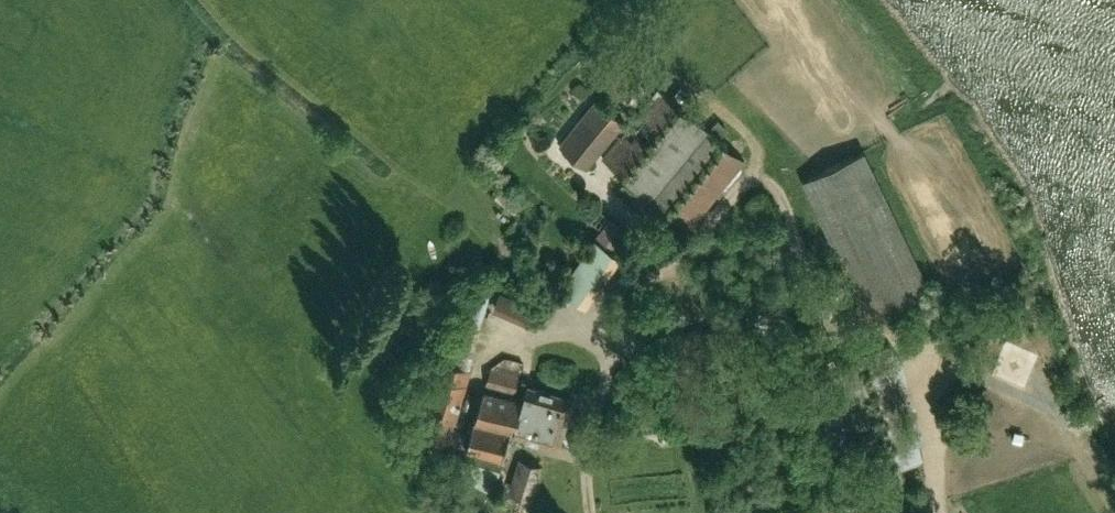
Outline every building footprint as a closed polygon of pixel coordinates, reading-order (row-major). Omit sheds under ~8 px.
[(708,130),(680,108),(691,95),(680,86),(669,99),(658,89),(601,158),(690,231),(747,162),(718,138),(726,128),(716,120),(708,130)] [(559,145),(587,167),(624,121),(597,99),(559,145)] [(931,290),(864,150),(801,180),(868,319),(931,290)] [(593,236),(559,288),(586,306),(616,254),(593,236)] [(488,293),(468,287),(443,360),(469,368),(488,293)] [(543,311),(499,292),(490,309),(535,330),(543,311)] [(895,349),(867,358),(902,473),(930,464),(895,349)] [(470,374),(441,365),(421,433),(468,446),(467,448),(501,458),(510,431),(558,445),(571,399),(526,385),(522,399),(484,389),(472,433),(455,429),(470,374)] [(519,378),(491,370),(488,385),(515,393),(519,378)] [(672,437),(666,420),(657,422),(662,439),(672,437)] [(500,467),(465,457),(458,479),(493,489),(500,467)] [(532,501),(533,498),(543,500),(549,474),(541,471),(543,466),(518,458),(508,493),(532,501)]
